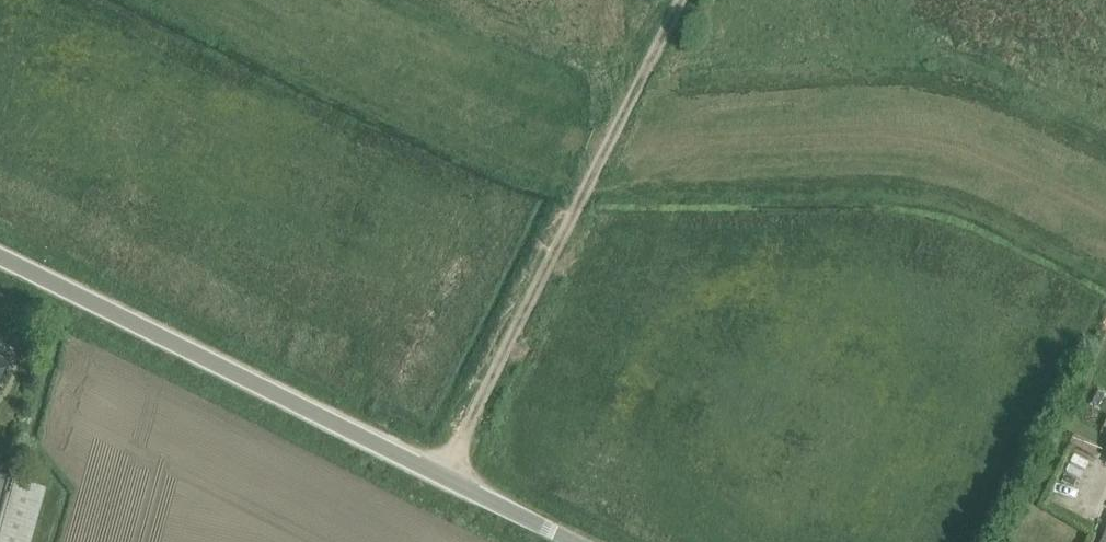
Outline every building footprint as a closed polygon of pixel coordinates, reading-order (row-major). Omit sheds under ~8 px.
[(8,361),(0,357),(0,378),(8,361)] [(46,489),(0,476),(0,541),(32,541),(46,489)]
